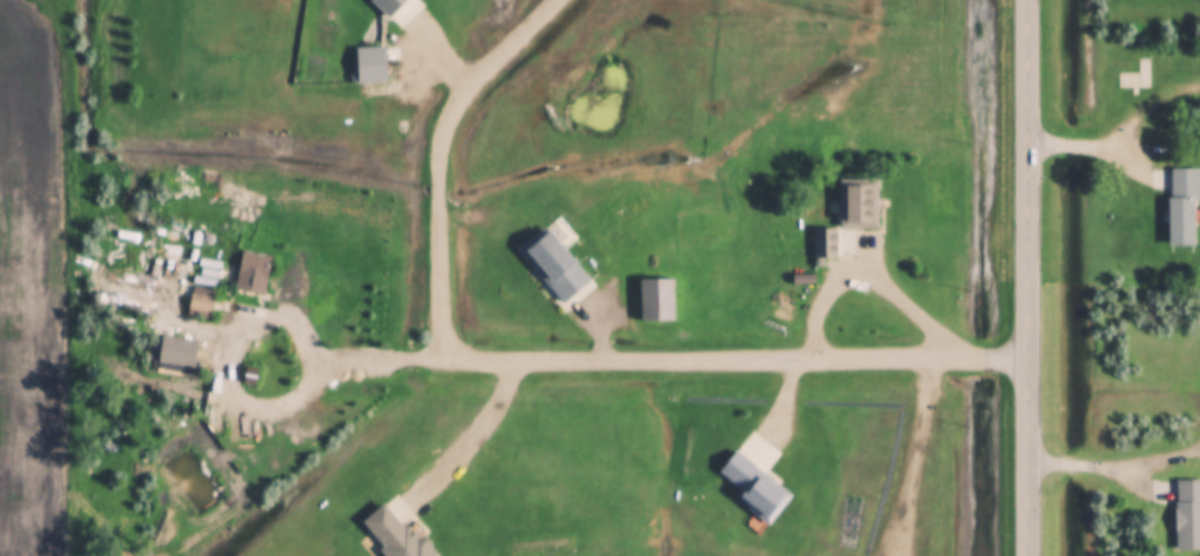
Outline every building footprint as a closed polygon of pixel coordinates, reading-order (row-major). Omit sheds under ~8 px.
[(425,6),(419,0),(367,0),(401,31),(425,6)] [(385,49),(356,49),(356,85),(385,85),(385,49)] [(1149,89),(1149,54),(1138,54),(1138,74),(1118,74),(1118,89),(1149,89)] [(1168,246),(1197,246),(1197,169),(1168,169),(1168,246)] [(838,180),(838,229),(878,229),(878,180),(838,180)] [(552,230),(522,248),(557,305),(587,286),(552,230)] [(812,232),(812,257),(831,257),(831,232),(812,232)] [(272,256),(242,250),(234,291),(264,297),(272,256)] [(673,322),(673,280),(640,280),(640,322),(673,322)] [(214,289),(191,287),(188,317),(212,319),(214,289)] [(739,500),(769,523),(790,496),(734,454),(719,474),(744,493),(739,500)] [(1199,552),(1199,482),(1174,482),(1174,552),(1199,552)] [(388,502),(360,525),(384,555),(430,555),(388,502)]
